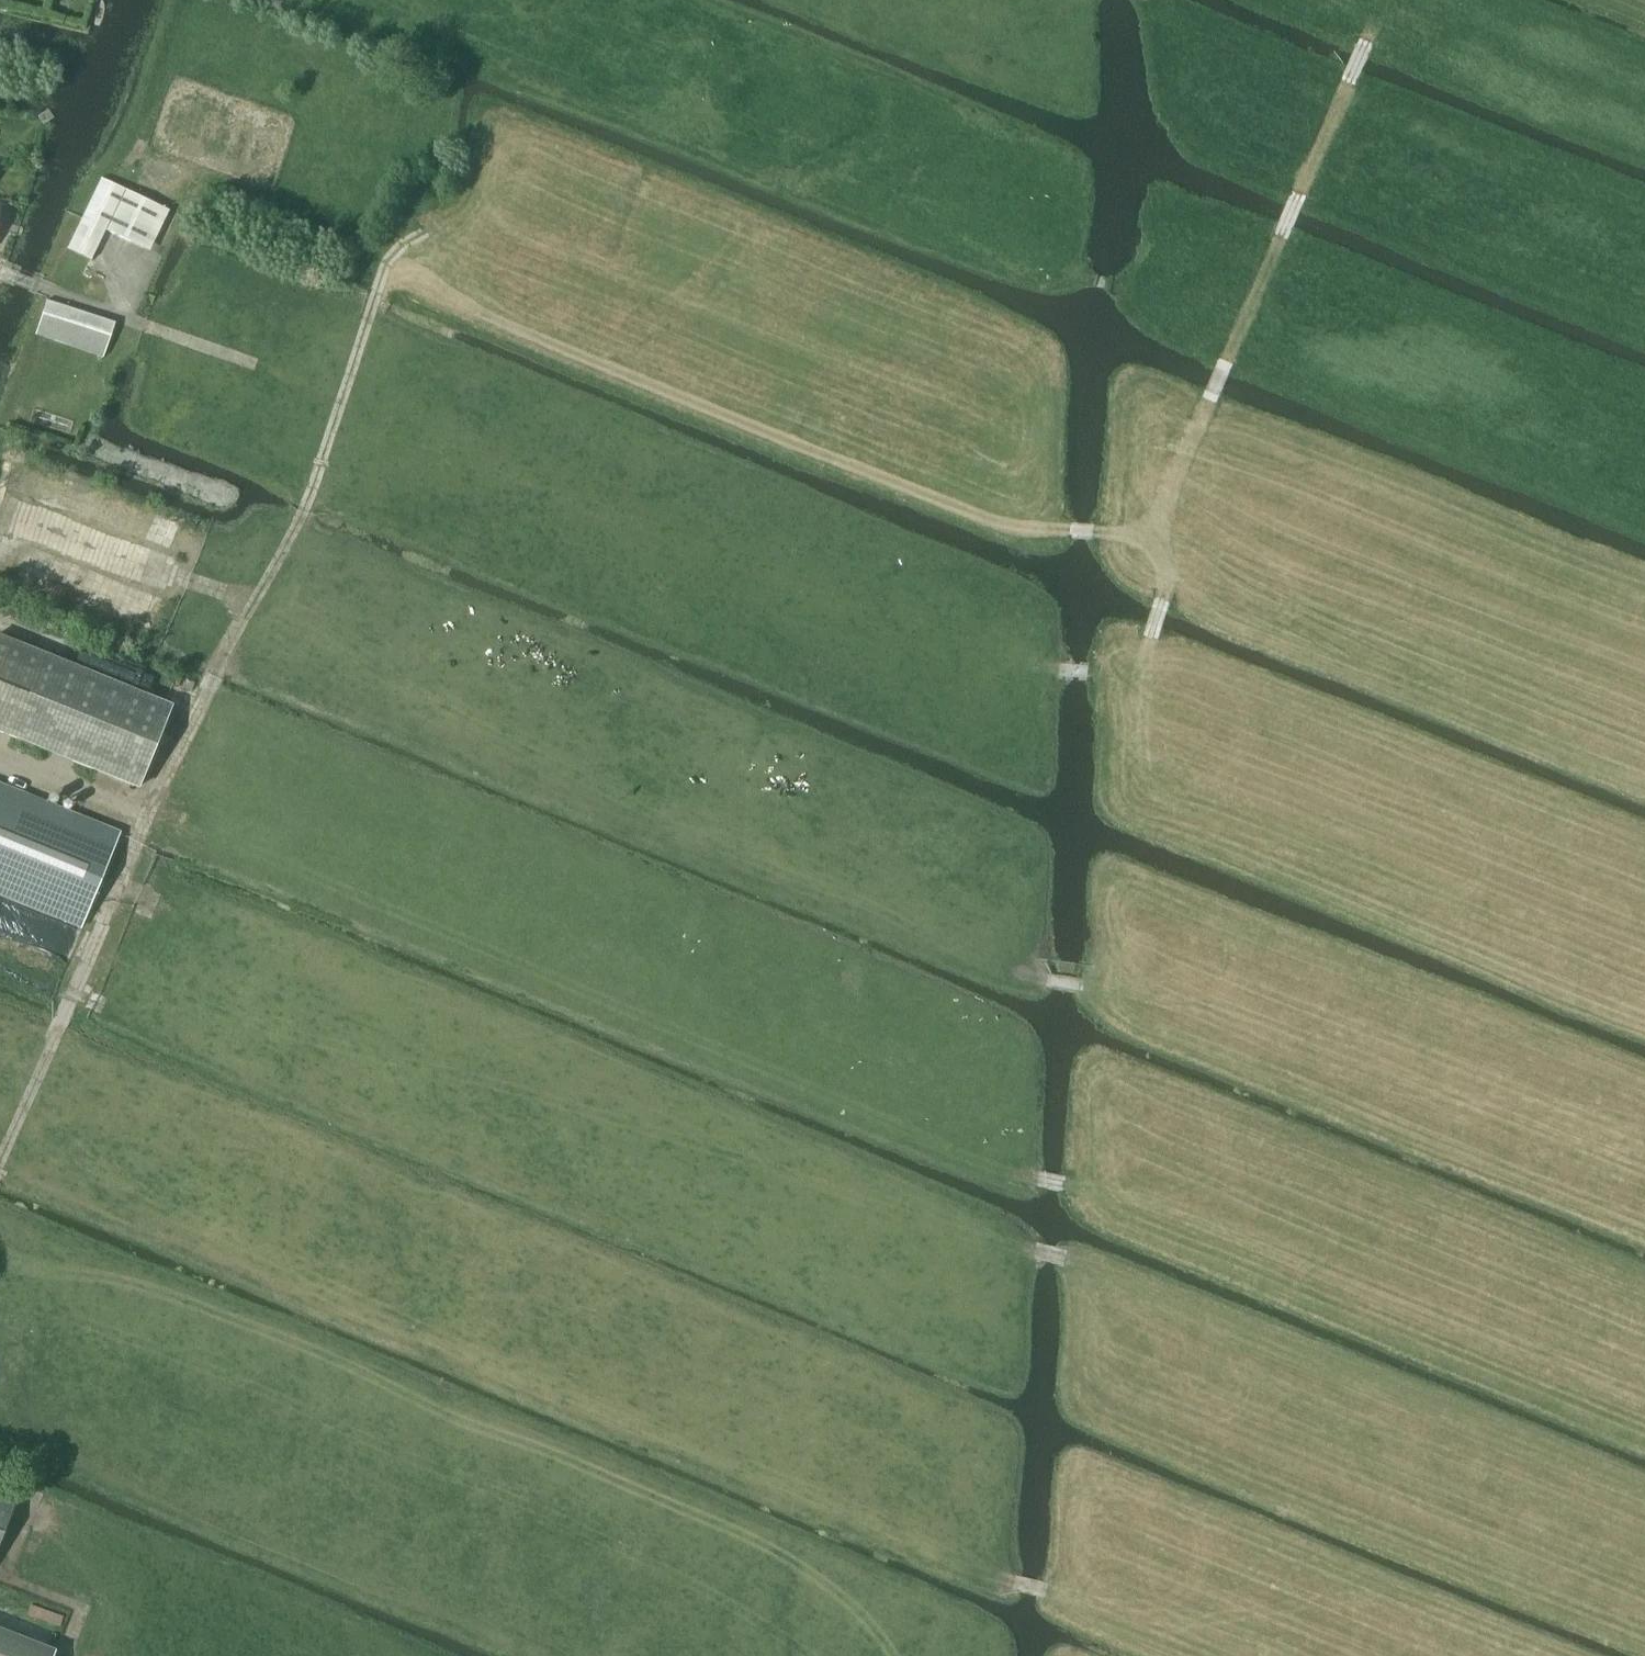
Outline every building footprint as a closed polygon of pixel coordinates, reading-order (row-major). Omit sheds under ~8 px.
[(68,249),(92,261),(106,231),(142,248),(161,208),(101,179),(68,249)] [(103,358),(114,324),(46,301),(35,335),(103,358)] [(13,737),(33,745),(136,787),(169,706),(0,637),(0,732),(13,737)] [(50,915),(75,925),(79,927),(117,834),(0,786),(0,895),(50,915)] [(22,1488),(0,1479),(0,1544),(22,1488)] [(54,1650),(0,1629),(0,1655),(51,1655),(54,1650)]
